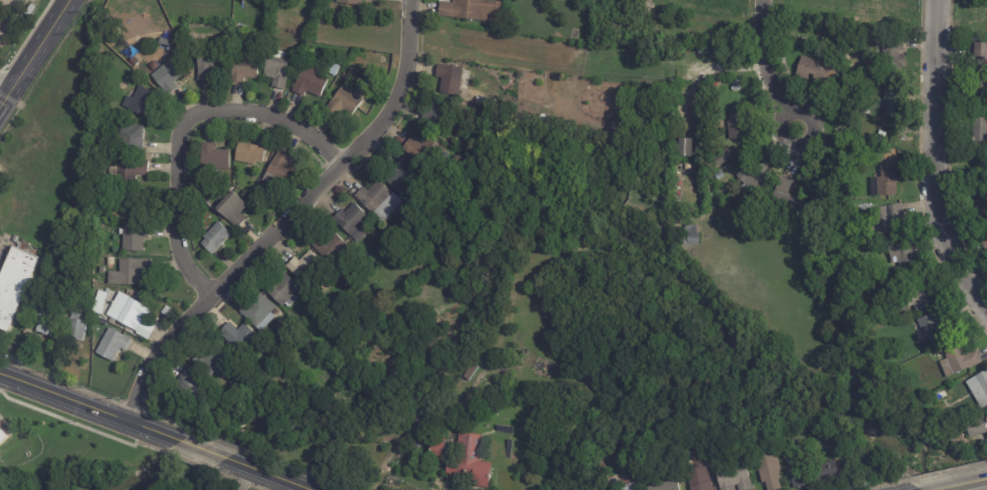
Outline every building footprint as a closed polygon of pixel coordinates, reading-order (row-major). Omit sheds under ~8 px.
[(452,3),(452,0),(456,1),(456,0),(480,0),(501,2),(500,15),(491,14),(490,21),(437,16),(438,2),(452,3)] [(608,19),(624,21),(622,32),(607,30),(608,19)] [(899,37),(898,47),(894,47),(894,67),(882,67),(882,54),(876,54),(877,36),(899,36),(899,37)] [(969,43),(986,43),(986,69),(980,69),(980,57),(968,57),(969,43)] [(221,50),(221,70),(210,70),(210,81),(196,81),(196,50),(221,50)] [(239,51),(249,51),(248,57),(259,58),(257,79),(244,78),(244,83),(231,83),(232,56),(237,56),(238,51),(239,51)] [(290,62),(286,91),(273,89),(274,79),(264,78),(268,56),(274,57),(276,51),(286,53),(284,61),(290,62)] [(129,54),(139,62),(135,67),(125,59),(129,54)] [(783,56),(784,61),(785,61),(785,64),(779,66),(777,57),(783,56)] [(826,85),(810,80),(812,75),(808,74),(806,80),(794,76),(800,56),(813,60),(814,59),(831,64),(830,65),(837,67),(831,86),(826,85)] [(175,81),(173,83),(177,88),(168,97),(151,76),(173,59),(185,73),(175,81)] [(462,70),(457,96),(438,93),(441,78),(434,76),(436,64),(462,69),(462,70)] [(312,67),(317,69),(315,74),(328,80),(320,98),(306,91),(303,97),(292,92),(302,69),(308,71),(311,66),(312,67)] [(334,68),(339,71),(335,77),(330,74),(334,68)] [(344,69),(350,75),(346,80),(339,75),(344,69)] [(968,77),(986,78),(986,103),(972,103),(972,97),(968,97),(968,77)] [(350,91),(363,100),(351,116),(344,111),(336,121),(324,111),(344,86),(350,91)] [(899,89),(898,100),(900,100),(899,118),(882,117),(883,107),(877,106),(877,99),(883,99),(883,86),(899,87),(899,89)] [(156,112),(152,122),(122,107),(127,97),(133,100),(139,87),(159,96),(153,108),(157,110),(156,112)] [(451,108),(439,133),(418,124),(430,98),(451,108)] [(752,115),(753,134),(747,135),(747,138),(728,139),(727,121),(730,121),(729,110),(751,109),(752,115)] [(116,118),(115,127),(101,126),(101,117),(116,118)] [(972,118),(986,118),(986,143),(972,143),(972,118)] [(144,126),(143,155),(120,154),(121,146),(114,146),(115,133),(121,133),(121,125),(144,126)] [(435,156),(426,169),(401,149),(410,137),(420,145),(426,138),(441,149),(435,156)] [(691,157),(677,157),(678,138),(691,139),(691,157)] [(216,150),(229,151),(229,170),(201,170),(202,144),(214,144),(214,150),(216,150)] [(260,147),(264,148),(262,164),(255,163),(255,166),(234,162),(237,144),(260,147)] [(733,156),(718,168),(712,159),(726,147),(733,156)] [(279,154),(287,159),(285,163),(297,170),(285,189),(277,183),(273,190),(259,181),(277,153),(279,154)] [(416,180),(401,196),(385,182),(395,172),(391,168),(400,159),(419,177),(416,180)] [(141,161),(148,161),(148,176),(136,176),(135,186),(117,185),(118,160),(141,161)] [(753,162),(756,165),(760,162),(774,176),(757,194),(755,193),(749,199),(739,189),(743,185),(735,177),(751,160),(753,162)] [(434,170),(437,172),(432,177),(426,172),(431,166),(434,170)] [(899,167),(899,174),(896,174),(896,177),(899,177),(900,183),(896,183),(896,196),(871,197),(870,178),(880,177),(880,166),(899,166),(899,167)] [(782,177),(792,181),(787,193),(800,197),(793,216),(769,207),(781,177),(782,177)] [(353,196),(362,187),(367,191),(377,180),(391,193),(388,197),(402,210),(396,218),(391,213),(382,223),(353,196)] [(269,189),(265,197),(261,195),(259,199),(254,197),(256,192),(255,191),(259,184),(269,189)] [(146,193),(145,203),(140,203),(139,220),(111,218),(113,190),(146,192),(146,193)] [(241,212),(239,214),(246,220),(236,230),(214,210),(231,191),(246,206),(241,212)] [(970,203),(986,197),(986,227),(983,228),(980,218),(975,219),(974,214),(970,203)] [(800,202),(806,203),(803,213),(798,211),(800,202)] [(362,232),(366,235),(358,243),(332,218),(341,209),(345,212),(353,203),(369,218),(359,229),(362,232)] [(902,206),(904,216),(894,219),(896,232),(876,236),(871,209),(901,203),(902,206)] [(420,218),(427,224),(423,229),(415,223),(420,218)] [(231,235),(212,256),(201,245),(205,240),(203,238),(218,222),(231,235)] [(149,227),(148,239),(144,238),(144,252),(122,252),(123,225),(149,226),(149,227)] [(698,246),(681,245),(681,233),(686,233),(686,226),(696,226),(696,233),(699,233),(698,246)] [(311,240),(318,232),(327,240),(334,233),(354,252),(345,262),(338,256),(330,265),(307,243),(311,240)] [(397,243),(392,248),(385,240),(390,235),(397,243)] [(408,235),(414,241),(408,248),(402,241),(408,235)] [(911,244),(912,249),(916,248),(919,269),(899,272),(897,257),(889,258),(887,246),(910,242),(911,244)] [(10,332),(0,328),(0,280),(15,245),(23,249),(42,257),(10,332)] [(284,266),(293,257),(298,262),(309,250),(322,264),(303,284),(284,266)] [(145,264),(145,275),(138,275),(138,285),(118,285),(118,260),(145,260),(145,264)] [(90,265),(89,277),(73,275),(74,263),(90,265)] [(263,289),(272,280),(276,283),(285,274),(300,289),(293,295),(297,299),(288,308),(285,305),(282,308),(263,289)] [(927,277),(933,293),(930,294),(934,306),(916,312),(914,306),(903,309),(898,295),(911,290),(908,283),(927,276),(927,277)] [(92,312),(100,314),(107,294),(99,291),(92,312)] [(142,321),(135,333),(105,316),(117,292),(150,310),(145,321),(138,318),(138,319),(142,321)] [(274,308),(278,312),(274,316),(274,317),(260,332),(239,312),(258,292),(274,307),(274,308)] [(45,295),(52,296),(50,307),(42,305),(45,295)] [(946,309),(951,320),(940,325),(946,338),(931,345),(926,335),(924,336),(917,320),(946,308),(946,309)] [(323,309),(331,316),(326,321),(322,318),(323,317),(320,313),(323,309)] [(55,313),(50,337),(34,333),(37,320),(32,319),(34,311),(39,312),(39,310),(55,313)] [(70,344),(63,342),(69,319),(86,324),(81,343),(72,340),(71,344),(70,344)] [(249,345),(240,355),(217,333),(228,322),(237,330),(243,323),(257,337),(249,345)] [(131,340),(125,352),(119,349),(112,363),(95,354),(108,329),(131,340)] [(978,352),(982,363),(946,378),(939,362),(947,359),(945,354),(947,354),(945,349),(961,342),(966,355),(977,350),(978,352)] [(229,358),(221,366),(224,369),(218,376),(215,373),(210,378),(192,360),(201,351),(205,355),(215,344),(229,358)] [(317,351),(313,355),(308,351),(313,346),(317,351)] [(477,368),(468,382),(462,378),(471,364),(477,368)] [(203,380),(190,405),(170,394),(183,369),(203,380)] [(966,383),(986,370),(986,406),(981,410),(973,396),(971,398),(968,393),(971,392),(966,383)] [(253,380),(248,384),(244,380),(249,375),(253,380)] [(424,418),(409,427),(402,416),(417,407),(424,418)] [(964,422),(986,414),(986,434),(969,439),(964,422)] [(962,423),(964,430),(956,433),(954,425),(962,423)] [(0,424),(0,445),(11,435),(0,424)] [(424,448),(414,452),(408,437),(419,433),(424,448)] [(481,436),(477,463),(491,464),(487,489),(465,486),(466,477),(445,474),(446,465),(428,462),(431,437),(445,439),(442,460),(446,460),(447,458),(455,460),(459,433),(481,436)] [(803,486),(793,489),(780,444),(795,439),(804,470),(834,461),(838,476),(803,486)] [(778,480),(780,489),(766,489),(764,485),(760,483),(752,453),(772,447),(777,464),(779,471),(780,471),(781,474),(780,474),(782,479),(778,480)] [(743,461),(752,489),(738,489),(736,486),(732,487),(733,489),(719,489),(713,470),(743,461)] [(711,489),(689,489),(684,472),(705,467),(710,488),(710,489),(711,489)] [(676,480),(679,489),(646,489),(676,480)]
